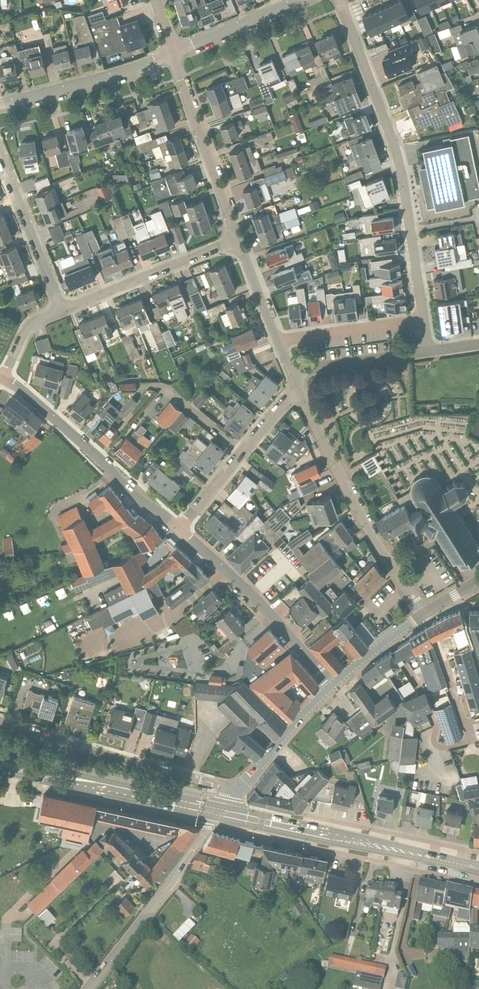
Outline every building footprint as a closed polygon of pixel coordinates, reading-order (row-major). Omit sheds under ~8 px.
[(179,12),(201,4),(200,0),(174,0),(176,5),(177,5),(179,12)] [(201,4),(179,12),(181,20),(183,26),(198,20),(199,25),(215,18),(214,14),(226,8),(223,0),(214,0),(208,2),(201,5),(201,4)] [(392,4),(402,26),(412,21),(402,0),(401,0),(392,4)] [(427,0),(415,0),(421,12),(431,8),(427,0)] [(392,4),(382,8),(390,26),(399,21),(401,26),(402,26),(392,4)] [(380,30),(390,26),(382,8),(373,12),(380,30)] [(86,17),(89,26),(106,20),(103,11),(86,17)] [(370,34),(380,30),(373,12),(362,17),(370,34)] [(100,56),(89,26),(86,17),(85,13),(74,16),(81,42),(79,42),(80,47),(76,48),(79,62),(100,56)] [(432,31),(425,15),(417,19),(424,35),(432,31)] [(106,20),(89,26),(100,56),(129,49),(146,43),(138,19),(121,26),(117,16),(106,20)] [(457,45),(478,37),(478,36),(476,26),(476,25),(463,30),(461,24),(449,28),(451,34),(453,33),(457,45)] [(53,45),(49,32),(43,34),(46,46),(53,45)] [(434,33),(428,35),(435,53),(441,51),(434,33)] [(334,59),(341,56),(339,49),(333,34),(331,35),(321,40),(320,39),(320,40),(320,41),(315,43),(319,53),(322,61),(333,57),(334,59)] [(426,37),(417,40),(422,51),(430,47),(426,37)] [(461,57),(467,55),(478,51),(478,37),(457,45),(461,57)] [(3,80),(17,77),(15,62),(14,62),(13,56),(19,54),(15,42),(9,44),(0,47),(0,52),(1,58),(0,58),(0,61),(1,64),(0,65),(3,80)] [(374,47),(376,52),(388,48),(386,42),(374,47)] [(399,46),(388,51),(391,58),(382,61),(389,77),(412,67),(408,58),(413,55),(408,43),(399,46)] [(57,67),(71,64),(67,49),(66,44),(53,47),(55,52),(54,53),(57,67)] [(322,61),(319,53),(313,55),(309,44),(296,50),(301,63),(304,70),(311,66),(315,76),(308,79),(311,86),(329,79),(322,61)] [(296,50),(283,55),(291,75),(296,73),(293,66),(301,63),(296,50)] [(23,67),(30,66),(32,74),(46,70),(41,53),(28,57),(20,58),(23,67)] [(274,101),(269,89),(268,87),(281,82),(278,75),(272,60),(271,60),(271,61),(261,65),(259,66),(265,80),(259,82),(263,92),(268,103),(274,101)] [(451,60),(441,65),(445,71),(454,67),(451,60)] [(461,64),(463,70),(468,68),(470,74),(478,71),(478,75),(478,64),(471,66),(470,61),(461,64)] [(411,107),(408,109),(417,130),(430,124),(432,128),(446,123),(448,127),(462,121),(453,100),(450,101),(446,91),(453,87),(454,88),(445,71),(445,72),(441,74),(436,64),(418,72),(422,82),(414,85),(412,80),(398,86),(401,94),(404,93),(408,104),(409,104),(411,107)] [(212,102),(232,94),(248,89),(243,76),(228,82),(228,81),(207,88),(212,102)] [(324,102),(330,100),(356,90),(353,84),(354,83),(351,76),(337,82),(330,84),(333,92),(321,97),(324,102)] [(287,80),(292,93),(294,93),(299,91),(293,78),(287,80)] [(361,102),(356,90),(330,100),(332,105),(336,103),(339,112),(361,103),(361,102)] [(297,99),(294,93),(292,93),(283,97),(285,103),(286,103),(297,99)] [(235,102),(232,94),(212,102),(216,115),(237,108),(235,102)] [(249,101),(252,109),(265,104),(262,96),(249,101)] [(128,117),(128,119),(130,125),(153,118),(170,111),(166,99),(148,105),(149,108),(136,113),(137,114),(128,117)] [(286,103),(288,107),(298,103),(297,99),(286,103)] [(269,113),(265,104),(252,109),(255,118),(269,113)] [(476,112),(473,105),(467,107),(470,115),(476,112)] [(175,125),(170,111),(153,118),(157,131),(175,125)] [(357,132),(370,127),(365,113),(353,118),(352,115),(344,118),(348,128),(341,131),(344,137),(357,132)] [(121,115),(108,119),(115,140),(119,139),(133,133),(130,125),(128,119),(123,120),(121,115)] [(317,125),(329,121),(327,116),(315,120),(317,125)] [(91,132),(93,136),(91,137),(94,148),(115,140),(108,119),(95,124),(97,130),(91,132)] [(221,127),(225,140),(239,136),(237,130),(243,128),(241,120),(221,127)] [(82,127),(67,132),(72,149),(87,145),(82,127)] [(271,131),(257,136),(259,144),(273,139),(271,131)] [(134,137),(137,145),(152,139),(149,132),(134,137)] [(56,135),(43,139),(47,154),(61,150),(56,135)] [(346,156),(348,161),(376,151),(371,138),(371,137),(364,140),(362,135),(348,140),(353,153),(346,156)] [(427,203),(434,201),(435,207),(435,208),(464,202),(464,200),(478,197),(478,184),(469,135),(450,138),(450,139),(451,139),(452,142),(423,149),(427,168),(421,169),(428,202),(427,202),(427,203)] [(163,156),(166,155),(184,149),(179,136),(161,142),(159,143),(157,137),(152,139),(137,145),(140,152),(159,145),(163,156)] [(22,155),(23,161),(24,167),(38,165),(37,159),(35,141),(21,143),(21,148),(19,148),(20,155),(22,155)] [(250,146),(247,147),(230,153),(235,166),(255,158),(250,146)] [(298,148),(277,155),(278,158),(299,151),(298,148)] [(188,162),(184,149),(166,155),(170,168),(188,162)] [(65,165),(71,164),(70,160),(67,150),(61,152),(65,165)] [(376,151),(348,161),(350,166),(357,164),(357,165),(364,163),(366,170),(381,164),(379,157),(378,157),(376,151)] [(303,161),(302,155),(295,157),(297,163),(303,161)] [(77,158),(70,160),(71,164),(74,173),(81,171),(77,158)] [(235,166),(239,179),(257,172),(256,171),(261,170),(257,158),(255,158),(235,166)] [(263,169),(265,176),(277,172),(274,165),(263,169)] [(292,166),(284,169),(287,179),(295,176),(292,166)] [(277,172),(265,176),(263,177),(266,186),(287,179),(284,169),(277,172)] [(185,176),(183,170),(162,177),(150,181),(157,199),(197,185),(192,173),(185,176)] [(148,175),(150,181),(162,177),(159,171),(148,175)] [(345,177),(347,183),(360,178),(363,177),(361,171),(345,177)] [(37,189),(47,186),(50,184),(48,177),(35,182),(37,189)] [(360,178),(347,183),(350,190),(357,187),(365,208),(374,205),(373,202),(390,195),(382,177),(362,184),(360,178)] [(114,183),(108,186),(112,195),(116,193),(117,189),(114,183)] [(261,184),(257,186),(255,186),(243,190),(249,206),(261,202),(266,200),(261,184)] [(98,189),(100,195),(110,191),(108,185),(98,189)] [(42,209),(56,204),(51,189),(36,195),(42,209)] [(186,205),(184,199),(172,203),(176,214),(188,210),(191,219),(207,214),(202,200),(186,205)] [(160,209),(164,217),(172,215),(167,200),(158,204),(160,209)] [(309,203),(309,205),(311,210),(312,211),(319,208),(316,201),(309,203)] [(42,209),(47,223),(62,217),(61,216),(66,214),(62,203),(61,203),(57,205),(56,204),(42,209)] [(278,214),(276,209),(253,217),(258,230),(282,222),(297,216),(294,208),(278,214)] [(168,228),(164,217),(160,209),(150,214),(156,227),(153,228),(153,229),(148,231),(151,238),(157,252),(169,247),(169,248),(170,247),(164,232),(169,230),(168,228)] [(347,220),(343,211),(333,215),(336,224),(347,220)] [(128,213),(120,217),(128,236),(136,233),(128,213)] [(207,214),(191,219),(196,233),(212,227),(207,214)] [(377,214),(363,215),(366,233),(394,228),(393,217),(378,219),(377,214)] [(300,223),(297,216),(282,222),(285,228),(300,223)] [(120,240),(128,236),(120,217),(112,220),(120,240)] [(258,230),(262,244),(277,239),(277,238),(283,236),(281,231),(281,230),(285,228),(282,222),(258,230)] [(55,243),(66,239),(64,235),(60,224),(49,228),(55,243)] [(170,227),(173,235),(176,245),(184,242),(177,225),(170,227)] [(5,245),(3,241),(12,237),(7,226),(0,228),(0,247),(5,245)] [(89,280),(96,277),(90,264),(86,254),(92,252),(84,232),(75,236),(82,253),(73,257),(75,263),(83,283),(89,280)] [(454,245),(455,254),(466,252),(464,244),(462,244),(460,234),(454,235),(453,232),(438,235),(438,236),(440,247),(445,246),(449,245),(449,246),(454,245)] [(67,241),(74,239),(71,233),(64,235),(66,239),(67,241)] [(381,235),(369,237),(371,254),(397,250),(396,239),(381,241),(381,235)] [(87,240),(92,252),(100,248),(95,237),(87,240)] [(145,257),(157,252),(151,238),(138,243),(144,258),(145,258),(145,257)] [(124,241),(111,246),(120,267),(132,262),(132,263),(133,263),(124,241)] [(292,244),(265,255),(269,266),(283,260),(285,265),(304,258),(302,252),(296,254),(292,244)] [(5,245),(0,247),(0,263),(1,265),(5,263),(5,264),(20,258),(16,246),(16,245),(7,249),(5,245)] [(471,258),(467,259),(466,252),(455,254),(454,245),(449,246),(449,245),(445,246),(440,247),(435,248),(435,247),(434,248),(438,266),(450,263),(451,269),(459,268),(460,267),(473,265),(471,258)] [(114,274),(113,270),(120,267),(111,246),(98,252),(109,277),(109,276),(114,274)] [(25,269),(20,258),(5,264),(5,263),(1,265),(5,275),(7,282),(10,280),(18,278),(16,273),(25,269),(25,268),(25,269)] [(392,258),(371,261),(372,269),(379,268),(381,277),(381,278),(396,275),(401,274),(399,263),(392,264),(392,258)] [(83,283),(75,263),(63,268),(65,274),(71,287),(77,285),(83,283)] [(209,286),(216,283),(230,277),(224,264),(210,270),(204,273),(206,278),(209,286)] [(294,267),(273,275),(277,286),(291,280),(293,286),(312,278),(309,270),(297,275),(294,267)] [(463,291),(459,268),(451,269),(445,270),(445,271),(447,278),(434,280),(437,296),(446,294),(463,291)] [(335,278),(340,276),(338,270),(332,272),(335,278)] [(26,275),(18,278),(10,280),(13,286),(28,280),(26,275)] [(381,277),(370,278),(370,279),(370,281),(371,286),(382,285),(383,294),(399,292),(403,291),(402,280),(397,281),(396,275),(381,278),(381,277)] [(199,291),(197,287),(193,277),(184,281),(190,295),(199,291)] [(235,290),(230,277),(216,283),(219,291),(213,293),(215,298),(221,295),(221,296),(235,290)] [(187,304),(178,283),(165,288),(174,309),(179,321),(188,317),(183,305),(187,304)] [(298,303),(288,304),(291,325),(296,324),(296,325),(302,325),(302,323),(303,323),(302,318),(308,317),(304,287),(296,288),(298,303)] [(161,314),(168,312),(174,309),(165,288),(153,294),(158,306),(152,309),(157,319),(162,317),(161,314)] [(318,300),(308,302),(311,322),(322,320),(321,315),(327,315),(324,288),(316,289),(318,300)] [(38,301),(33,289),(17,296),(22,308),(38,301)] [(360,289),(343,292),(347,317),(358,315),(356,302),(362,302),(360,289)] [(199,291),(190,295),(192,301),(202,297),(199,291)] [(333,292),(326,293),(328,307),(334,306),(336,318),(347,317),(343,292),(333,293),(333,292)] [(383,294),(372,295),(372,296),(373,303),(384,302),(385,311),(406,309),(405,304),(406,303),(406,298),(404,298),(404,297),(399,298),(399,292),(383,294)] [(372,296),(365,297),(366,304),(373,303),(372,296)] [(151,320),(149,316),(141,298),(128,304),(134,317),(137,324),(138,326),(148,321),(151,320)] [(468,305),(467,299),(438,303),(442,332),(447,331),(447,335),(455,334),(454,330),(464,329),(463,322),(470,321),(469,315),(462,316),(461,306),(468,305)] [(238,302),(226,307),(224,302),(207,309),(211,318),(220,314),(225,324),(232,321),(234,324),(248,318),(242,306),(240,307),(238,302)] [(123,327),(124,329),(126,335),(129,334),(139,329),(138,326),(137,324),(134,317),(128,304),(116,309),(123,327)] [(105,313),(91,319),(97,332),(103,329),(106,337),(113,334),(105,313)] [(85,355),(103,348),(101,342),(97,332),(91,319),(79,324),(84,337),(79,339),(85,355)] [(162,332),(157,320),(149,323),(156,343),(165,340),(164,338),(162,332)] [(244,348),(250,345),(251,345),(256,343),(256,342),(257,341),(252,328),(233,337),(238,349),(243,347),(244,348)] [(164,338),(171,335),(169,329),(162,332),(164,338)] [(121,337),(131,360),(140,356),(136,347),(135,347),(129,334),(126,335),(121,337)] [(51,349),(47,337),(41,339),(45,351),(51,349)] [(214,338),(204,342),(207,350),(218,345),(214,338)] [(45,351),(41,339),(35,341),(38,353),(45,351)] [(241,356),(239,350),(226,355),(229,361),(241,356)] [(245,363),(247,363),(251,361),(248,352),(243,354),(243,355),(242,356),(245,363)] [(43,382),(50,359),(34,354),(31,367),(36,369),(33,379),(43,382)] [(242,365),(245,363),(242,356),(241,356),(229,361),(241,372),(244,371),(242,365)] [(43,382),(57,386),(59,378),(60,379),(65,363),(50,359),(43,382)] [(228,371),(233,365),(228,362),(223,368),(228,371)] [(221,369),(217,374),(227,383),(231,378),(221,369)] [(67,397),(70,388),(72,377),(65,375),(63,386),(60,395),(67,397)] [(253,375),(250,379),(269,394),(276,385),(277,385),(265,375),(262,379),(261,381),(253,375)] [(261,403),(269,394),(250,379),(247,382),(254,389),(249,395),(261,404),(261,403)] [(108,382),(112,392),(119,389),(116,382),(111,380),(108,382)] [(122,391),(136,391),(136,383),(118,383),(122,391)] [(203,389),(193,401),(199,407),(209,395),(203,389)] [(83,393),(75,402),(69,410),(82,421),(94,407),(87,401),(90,398),(83,393)] [(20,422),(30,410),(13,396),(3,409),(20,422)] [(137,401),(132,397),(132,396),(115,416),(99,435),(107,442),(118,429),(115,426),(125,415),(137,401)] [(170,401),(156,419),(167,428),(182,411),(170,401)] [(253,414),(254,414),(242,404),(237,409),(229,404),(226,408),(245,423),(253,414)] [(99,435),(115,416),(104,407),(98,414),(101,416),(91,429),(99,435)] [(226,424),(237,433),(238,433),(237,432),(245,423),(226,408),(224,411),(230,418),(226,424)] [(30,410),(20,422),(14,429),(23,436),(25,438),(22,441),(31,450),(41,441),(34,433),(42,419),(30,410)] [(182,412),(181,413),(171,424),(172,425),(178,430),(183,424),(189,417),(182,412)] [(284,421),(279,427),(285,432),(288,428),(288,424),(284,421)] [(142,450),(142,449),(150,440),(142,434),(146,429),(141,424),(136,431),(135,430),(128,438),(127,436),(115,449),(131,463),(142,450)] [(174,434),(178,430),(172,425),(168,429),(174,434)] [(281,432),(273,441),(296,460),(297,461),(302,456),(309,448),(305,440),(299,444),(296,449),(290,444),(293,441),(281,431),(281,432)] [(193,442),(214,460),(222,451),(223,451),(211,441),(208,446),(197,437),(193,442)] [(281,455),(289,460),(287,462),(291,466),(296,460),(273,441),(266,451),(265,450),(265,451),(277,460),(281,455)] [(181,462),(189,469),(194,463),(196,461),(207,470),(214,460),(193,442),(185,452),(184,451),(178,458),(181,462)] [(9,452),(3,447),(0,451),(0,452),(5,457),(9,452)] [(15,461),(10,454),(7,457),(12,463),(15,461)] [(369,476),(381,469),(373,456),(361,463),(369,476)] [(172,466),(165,472),(160,468),(159,468),(157,466),(160,464),(154,458),(144,470),(150,475),(151,474),(152,476),(150,479),(150,480),(151,479),(160,487),(175,469),(172,466)] [(179,484),(178,484),(174,480),(179,472),(180,473),(183,469),(191,476),(193,472),(189,469),(181,462),(175,469),(160,487),(169,495),(169,496),(179,484)] [(285,470),(275,462),(271,466),(281,474),(285,470)] [(301,484),(313,479),(313,477),(321,474),(316,463),(291,474),(297,486),(301,484)] [(237,484),(248,493),(258,480),(253,476),(252,478),(246,473),(237,484)] [(263,475),(258,480),(262,484),(270,490),(275,485),(269,480),(269,479),(263,474),(263,475)] [(423,474),(421,475),(421,476),(420,476),(416,479),(415,480),(414,479),(413,481),(413,482),(413,483),(411,488),(411,489),(410,489),(410,492),(398,499),(402,506),(377,521),(386,537),(413,521),(417,526),(421,524),(422,524),(431,539),(437,535),(444,547),(443,547),(444,549),(445,548),(453,560),(453,561),(455,560),(457,563),(461,570),(465,567),(464,565),(469,562),(478,556),(478,549),(477,547),(478,546),(478,543),(471,532),(472,531),(471,530),(470,530),(462,518),(463,518),(462,516),(461,517),(454,505),(458,502),(460,505),(461,504),(460,501),(464,499),(466,501),(467,500),(465,498),(467,492),(470,491),(470,490),(467,490),(463,484),(465,482),(463,481),(462,483),(455,483),(455,480),(453,480),(454,484),(449,486),(448,484),(447,485),(448,487),(444,490),(440,484),(441,483),(440,481),(439,482),(438,481),(434,478),(433,477),(434,476),(432,475),(431,476),(426,475),(424,475),(423,474)] [(237,484),(228,495),(237,502),(238,501),(240,502),(248,493),(237,484)] [(94,541),(122,525),(138,515),(127,509),(109,486),(89,502),(97,512),(107,503),(117,516),(90,532),(77,506),(58,516),(70,540),(62,544),(65,551),(73,550),(94,541)] [(315,524),(338,516),(330,495),(308,504),(315,524)] [(298,497),(293,500),(287,502),(287,503),(295,512),(301,506),(298,497)] [(237,518),(240,514),(233,508),(224,501),(219,507),(224,512),(219,517),(214,513),(205,523),(215,532),(224,522),(232,513),(237,518)] [(240,514),(247,521),(253,514),(243,505),(240,502),(238,501),(237,502),(233,508),(240,514)] [(273,512),(266,519),(266,520),(275,530),(279,527),(291,516),(290,516),(295,512),(287,503),(286,502),(281,505),(275,510),(273,512)] [(273,512),(275,510),(268,502),(266,505),(269,508),(273,512)] [(209,509),(212,512),(217,506),(214,503),(209,509)] [(273,512),(269,508),(262,515),(266,519),(273,512)] [(255,529),(266,520),(266,519),(262,515),(257,509),(253,514),(247,521),(255,529)] [(153,545),(162,539),(151,524),(151,525),(151,524),(138,515),(122,525),(129,532),(135,537),(144,549),(153,545)] [(266,520),(255,529),(242,541),(226,555),(241,572),(252,561),(253,562),(259,556),(258,555),(269,545),(280,535),(275,530),(266,520)] [(242,541),(255,529),(247,521),(236,532),(235,531),(224,522),(215,532),(225,542),(230,536),(234,539),(237,536),(242,541)] [(330,554),(353,536),(352,536),(354,534),(351,530),(349,532),(341,521),(318,539),(320,541),(314,545),(304,554),(298,546),(293,550),(311,570),(331,554),(330,554)] [(306,540),(301,533),(292,539),(298,546),(306,540)] [(12,538),(3,539),(7,558),(15,557),(12,538)] [(105,566),(94,541),(73,550),(65,551),(70,561),(78,557),(85,574),(102,568),(105,566)] [(167,555),(164,558),(173,567),(178,563),(183,568),(186,572),(196,565),(191,560),(176,546),(167,555)] [(105,566),(102,568),(107,580),(119,574),(127,591),(143,583),(145,586),(146,586),(155,579),(170,569),(173,567),(164,558),(159,564),(145,573),(140,564),(143,562),(143,561),(147,559),(142,550),(131,555),(115,563),(114,563),(114,564),(105,566)] [(308,572),(319,586),(342,568),(331,554),(311,570),(308,572)] [(371,561),(362,570),(376,585),(386,576),(371,561)] [(174,574),(183,568),(178,563),(173,567),(170,569),(174,574)] [(196,565),(186,572),(188,574),(184,578),(186,581),(165,597),(172,607),(194,590),(193,589),(210,578),(197,565),(196,565)] [(376,585),(362,570),(352,580),(367,595),(376,585)] [(80,591),(90,586),(85,574),(75,579),(80,591)] [(323,593),(318,587),(310,578),(299,588),(295,584),(281,597),(289,606),(289,607),(303,623),(317,609),(323,615),(334,605),(324,592),(323,593)] [(146,586),(152,598),(162,593),(155,579),(146,586)] [(108,605),(116,621),(138,610),(143,618),(158,610),(152,598),(146,586),(145,586),(129,594),(115,601),(109,604),(108,605)] [(334,605),(344,615),(357,603),(345,589),(338,595),(330,587),(324,592),(334,605)] [(213,589),(206,596),(204,594),(199,599),(200,601),(193,607),(203,618),(215,609),(214,607),(222,600),(213,589)] [(108,605),(97,611),(104,624),(105,627),(116,621),(108,605)] [(231,638),(245,626),(229,608),(215,619),(231,637),(218,648),(214,643),(209,648),(214,653),(219,658),(236,643),(231,638)] [(441,645),(454,639),(458,651),(456,651),(474,708),(478,707),(478,682),(469,647),(471,646),(465,627),(460,610),(448,614),(432,623),(426,627),(431,642),(439,639),(441,645)] [(470,611),(469,611),(469,623),(471,630),(478,655),(478,611),(470,611)] [(194,631),(197,629),(186,616),(174,626),(180,636),(194,631)] [(345,616),(344,617),(333,626),(342,636),(354,627),(354,626),(354,627),(345,617),(346,617),(345,616)] [(333,626),(330,622),(326,617),(311,630),(314,633),(304,641),(309,646),(333,626)] [(369,644),(368,644),(354,627),(342,636),(333,626),(309,646),(334,674),(369,644)] [(421,670),(429,692),(447,687),(434,649),(432,643),(431,642),(426,627),(416,633),(410,636),(411,639),(416,653),(418,661),(420,665),(421,670)] [(273,656),(284,646),(269,630),(249,648),(263,664),(273,656)] [(21,634),(13,637),(16,645),(24,642),(21,634)] [(401,668),(398,664),(416,653),(410,639),(375,661),(376,662),(384,673),(386,672),(388,677),(401,668)] [(25,647),(28,656),(42,650),(38,641),(25,647)] [(243,676),(243,677),(288,721),(302,704),(296,699),(293,702),(291,700),(292,698),(282,689),(297,678),(311,693),(319,686),(296,660),(295,660),(290,654),(291,654),(290,653),(289,654),(290,654),(278,663),(273,656),(263,664),(249,648),(249,649),(247,660),(249,660),(248,665),(246,665),(243,676)] [(15,659),(12,653),(5,657),(8,663),(15,659)] [(371,684),(384,673),(376,662),(362,672),(371,684)] [(416,673),(421,670),(420,665),(413,669),(416,673)] [(69,678),(67,670),(61,672),(63,680),(69,678)] [(403,696),(416,688),(410,679),(398,687),(403,696)] [(223,685),(194,683),(195,698),(222,700),(223,685)] [(247,708),(234,721),(246,733),(259,719),(261,720),(260,721),(275,736),(284,726),(287,722),(261,697),(246,683),(234,696),(247,708)] [(365,711),(375,703),(361,683),(350,691),(362,708),(365,711)] [(52,717),(53,717),(58,700),(44,695),(29,691),(24,706),(33,709),(34,708),(39,710),(38,713),(45,715),(45,714),(52,716),(52,717)] [(419,695),(403,702),(410,717),(411,718),(414,724),(428,717),(426,711),(433,708),(433,707),(426,691),(426,692),(419,695)] [(387,694),(375,703),(365,711),(375,723),(397,707),(387,694)] [(74,695),(65,721),(75,725),(77,721),(88,725),(95,702),(74,695)] [(451,703),(435,710),(446,744),(461,738),(451,703)] [(130,727),(141,730),(146,710),(147,710),(136,707),(134,714),(122,711),(121,714),(112,711),(110,720),(109,720),(106,731),(128,737),(130,727)] [(355,714),(358,717),(368,729),(371,726),(375,723),(365,711),(362,708),(355,714)] [(146,710),(141,730),(153,733),(158,713),(146,710)] [(347,723),(345,722),(334,712),(317,730),(330,741),(346,724),(347,723)] [(368,729),(358,717),(348,725),(359,735),(368,729)] [(401,759),(400,760),(406,761),(415,762),(418,737),(414,737),(415,726),(414,726),(414,724),(411,718),(410,717),(405,724),(404,736),(401,759)] [(249,733),(245,737),(232,723),(218,737),(229,749),(231,747),(237,754),(243,747),(255,760),(266,748),(249,733)] [(371,726),(368,729),(359,735),(362,739),(374,730),(371,726)] [(174,750),(185,753),(191,730),(177,727),(176,732),(157,727),(151,747),(173,753),(174,750)] [(392,734),(389,757),(401,759),(404,736),(392,734)] [(340,751),(344,760),(346,764),(351,761),(345,748),(340,751)] [(330,755),(334,764),(344,760),(340,750),(330,755)] [(344,760),(334,764),(338,773),(348,769),(346,764),(344,760)] [(289,778),(290,777),(274,762),(247,795),(249,799),(267,803),(269,794),(276,795),(281,784),(289,778)] [(360,767),(357,768),(358,774),(375,769),(374,764),(370,765),(360,767)] [(310,799),(316,793),(326,783),(329,779),(318,769),(290,777),(289,778),(281,784),(276,795),(269,794),(267,803),(292,809),(301,810),(301,809),(310,798),(310,799)] [(351,786),(351,783),(330,779),(329,779),(326,783),(316,793),(332,797),(331,802),(339,804),(348,806),(349,801),(358,803),(361,793),(355,791),(356,787),(351,786)] [(477,779),(461,782),(462,784),(463,788),(467,800),(468,804),(470,803),(471,811),(472,811),(478,810),(478,783),(477,779)] [(467,800),(462,784),(456,786),(460,799),(467,800)] [(412,820),(415,820),(430,824),(432,813),(439,815),(439,795),(412,789),(410,797),(417,798),(416,807),(404,804),(400,820),(411,822),(412,820)] [(95,806),(44,794),(38,818),(69,825),(67,836),(87,841),(90,830),(93,815),(95,806)] [(375,812),(390,815),(393,798),(379,795),(375,812)] [(95,806),(93,815),(167,831),(169,821),(96,806),(96,805),(96,806),(95,806)] [(443,826),(457,829),(458,830),(461,814),(453,812),(447,811),(443,826)] [(199,828),(186,825),(172,843),(184,849),(199,828)] [(213,832),(203,846),(202,847),(215,851),(216,849),(224,835),(213,832)] [(122,860),(134,849),(123,841),(116,833),(110,839),(106,834),(101,839),(106,844),(107,843),(122,860)] [(224,835),(216,849),(215,851),(249,860),(253,843),(239,839),(224,835)] [(97,841),(91,846),(99,853),(104,847),(97,841)] [(161,879),(184,849),(172,843),(152,868),(144,860),(133,871),(147,885),(156,877),(159,880),(159,878),(161,879)] [(281,849),(281,848),(281,849),(264,845),(263,845),(264,847),(280,869),(281,868),(282,864),(298,868),(299,868),(302,853),(281,849)] [(94,859),(99,853),(91,846),(86,852),(84,850),(72,861),(52,880),(61,890),(81,870),(94,859)] [(279,873),(280,869),(264,847),(261,862),(249,860),(246,871),(253,872),(251,882),(271,886),(273,872),(279,873)] [(122,860),(133,871),(144,860),(134,849),(122,860)] [(191,867),(201,870),(207,872),(210,864),(209,864),(211,857),(198,853),(192,861),(194,862),(191,867)] [(299,868),(298,868),(296,878),(304,880),(304,878),(315,880),(314,882),(322,883),(327,859),(302,854),(302,853),(299,868)] [(351,897),(355,881),(337,876),(337,875),(329,873),(324,894),(332,896),(333,893),(351,897)] [(433,908),(438,886),(420,882),(419,889),(412,919),(419,921),(422,905),(433,908)] [(381,902),(385,886),(369,883),(367,899),(372,900),(371,906),(380,908),(381,902)] [(399,912),(402,897),(395,896),(397,888),(385,885),(385,886),(381,902),(387,904),(386,909),(399,912)] [(447,918),(450,908),(444,907),(448,888),(438,886),(433,908),(431,914),(447,918)] [(444,907),(450,908),(466,912),(462,927),(465,928),(466,925),(469,925),(470,925),(470,909),(473,893),(461,891),(448,888),(444,907)] [(473,893),(470,909),(470,925),(469,925),(469,929),(478,929),(477,910),(478,910),(478,894),(473,893)] [(126,896),(116,905),(126,915),(135,906),(126,896)] [(296,898),(288,903),(294,911),(294,910),(298,915),(304,910),(301,906),(302,906),(296,898)] [(48,925),(57,916),(48,907),(39,915),(48,925)] [(190,918),(174,935),(181,941),(197,924),(190,918)] [(478,929),(469,929),(470,935),(469,949),(471,949),(478,950),(478,929)] [(191,935),(185,942),(194,949),(200,941),(191,935)] [(469,949),(470,935),(438,935),(438,949),(469,949)] [(358,962),(337,957),(337,956),(331,954),(328,967),(355,973),(358,962)] [(385,968),(358,962),(355,973),(356,973),(354,983),(381,988),(383,979),(385,968)] [(416,975),(412,966),(405,968),(410,978),(416,975)]
